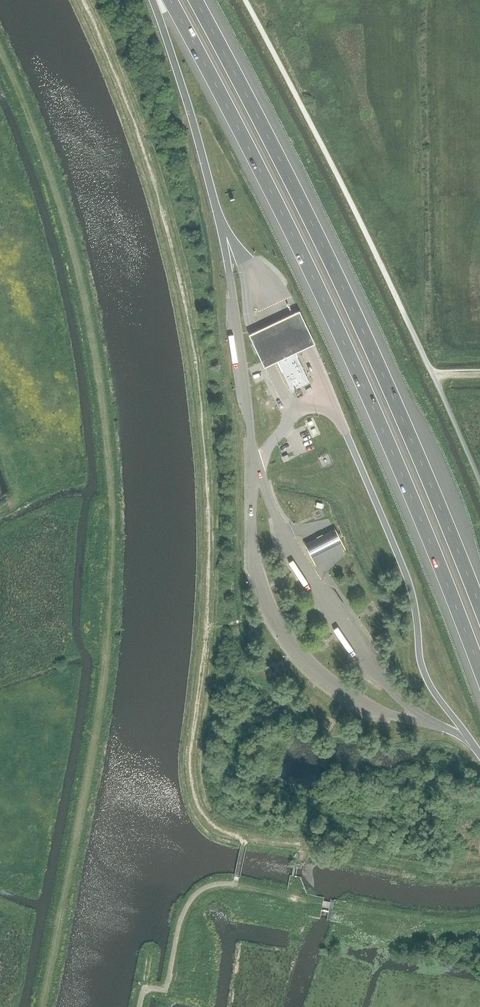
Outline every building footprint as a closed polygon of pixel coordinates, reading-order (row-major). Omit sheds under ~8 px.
[(247,336),(263,369),(270,366),(279,362),(296,354),(306,349),(313,345),(298,312),(290,316),(254,333),(247,336)] [(309,382),(296,354),(279,362),(292,390),(309,382)] [(335,529),(305,544),(312,558),(342,543),(335,529)]
